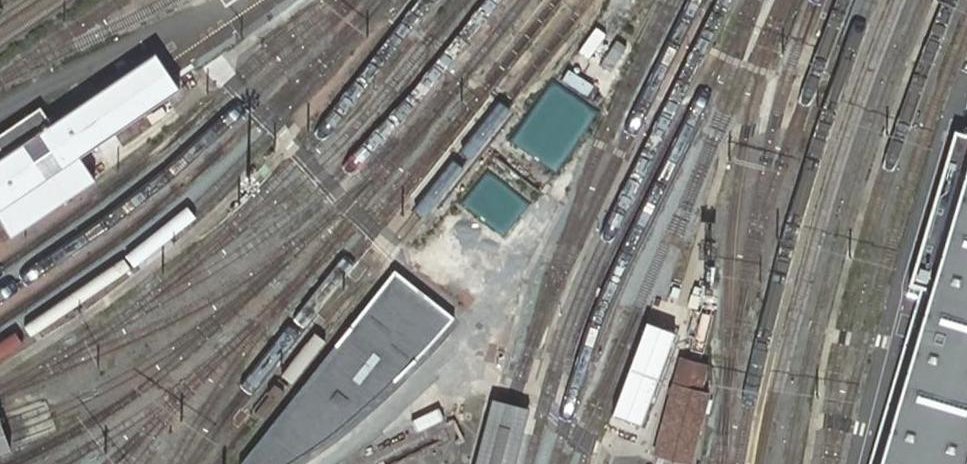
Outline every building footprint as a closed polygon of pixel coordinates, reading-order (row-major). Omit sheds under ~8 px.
[(157,53),(0,159),(0,220),(4,226),(11,237),(96,180),(90,170),(81,157),(180,89),(169,71),(157,53)] [(956,129),(910,285),(932,291),(881,463),(966,463),(966,132),(956,129)] [(395,272),(241,463),(288,463),(290,463),(314,448),(345,423),(368,405),(393,383),(416,359),(435,339),(452,317),(395,272)] [(641,424),(674,331),(647,322),(613,414),(641,424)] [(710,364),(680,356),(673,382),(703,390),(710,364)] [(673,382),(653,455),(687,463),(693,463),(712,392),(703,390),(673,382)] [(464,388),(458,409),(484,417),(491,396),(464,388)] [(475,463),(515,463),(530,409),(515,405),(492,399),(475,463)] [(10,450),(4,434),(0,423),(0,454),(10,450)]
